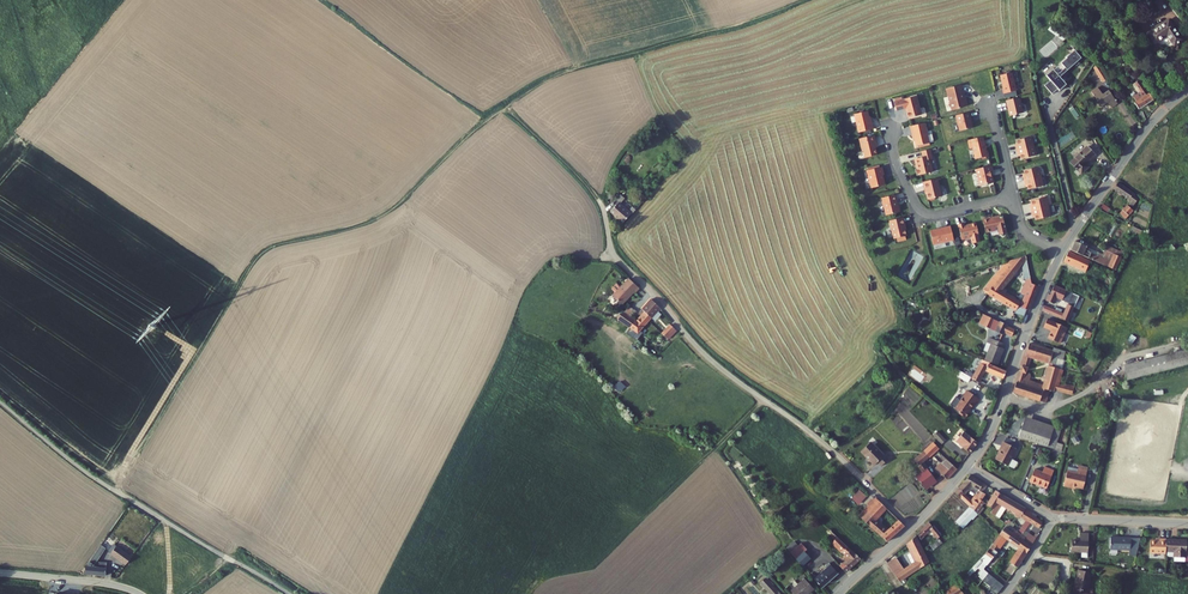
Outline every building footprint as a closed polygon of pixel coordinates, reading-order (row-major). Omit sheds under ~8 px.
[(1143,31),(1150,41),(1162,33),(1169,43),(1178,37),(1164,16),(1143,31)] [(1079,54),(1070,49),(1065,57),(1066,58),(1054,77),(1052,76),(1047,83),(1053,87),(1048,94),(1058,100),(1062,94),(1064,96),(1070,87),(1061,81),(1079,54)] [(1092,65),(1101,79),(1105,76),(1095,60),(1092,65)] [(1010,79),(998,81),(1001,94),(1000,94),(1001,99),(1014,96),(1010,79)] [(1138,95),(1136,96),(1143,105),(1151,99),(1137,79),(1131,84),(1138,95)] [(1088,90),(1097,104),(1104,100),(1107,105),(1114,101),(1106,89),(1100,93),(1095,85),(1088,90)] [(959,90),(944,94),(946,102),(947,102),(951,115),(958,114),(957,113),(966,111),(964,102),(961,103),(960,99),(961,98),(959,90)] [(1130,100),(1136,110),(1143,105),(1136,96),(1130,100)] [(915,101),(893,106),(895,115),(905,113),(907,123),(919,120),(915,101)] [(1018,102),(1004,105),(1006,111),(1007,114),(1007,115),(1008,121),(1019,118),(1020,116),(1019,108),(1019,106),(1018,102)] [(1067,110),(1073,119),(1076,117),(1070,108),(1067,110)] [(868,124),(866,114),(853,117),(857,135),(871,132),(869,123),(868,124)] [(968,124),(967,117),(953,120),(955,128),(956,128),(958,135),(970,133),(969,127),(968,127),(968,124)] [(925,138),(923,127),(908,130),(909,135),(910,135),(913,150),(927,147),(925,138)] [(872,138),(858,141),(860,147),(858,148),(860,154),(861,154),(862,160),(875,158),(872,146),(874,146),(872,138)] [(980,141),(965,145),(967,153),(971,152),(973,163),(985,161),(984,156),(983,156),(980,141)] [(1014,151),(1015,155),(1031,151),(1029,142),(1014,145),(1015,150),(1014,151)] [(1082,150),(1068,168),(1081,178),(1087,170),(1084,167),(1091,157),(1082,150)] [(1031,151),(1015,155),(1016,160),(1017,159),(1018,164),(1034,161),(1031,151)] [(931,163),(928,153),(920,155),(921,161),(913,162),(915,172),(913,172),(915,179),(931,176),(928,163),(931,163)] [(879,170),(863,174),(865,182),(866,183),(868,191),(882,188),(880,183),(879,182),(879,179),(881,178),(879,170)] [(990,176),(988,170),(973,174),(977,190),(990,187),(988,181),(987,176),(990,176)] [(1021,181),(1022,186),(1039,182),(1037,172),(1021,176),(1023,181),(1021,181)] [(939,200),(935,182),(920,185),(922,194),(923,194),(925,203),(939,200)] [(1039,182),(1022,186),(1023,190),(1025,190),(1026,195),(1041,191),(1039,182)] [(1117,186),(1113,193),(1132,205),(1130,208),(1134,211),(1137,206),(1139,208),(1141,205),(1131,199),(1132,196),(1117,186)] [(893,198),(879,201),(880,204),(879,206),(880,209),(881,210),(883,218),(897,215),(896,209),(894,209),(893,205),(894,204),(894,203),(893,198)] [(610,213),(623,225),(636,211),(632,207),(628,212),(618,203),(610,213)] [(1028,212),(1029,216),(1046,212),(1044,203),(1029,206),(1030,211),(1028,212)] [(1103,208),(1101,212),(1108,217),(1110,212),(1103,208)] [(1124,210),(1122,213),(1124,214),(1130,219),(1134,214),(1128,209),(1126,212),(1124,210)] [(1046,212),(1029,216),(1030,220),(1032,220),(1033,225),(1048,222),(1046,212)] [(1124,214),(1121,217),(1127,222),(1130,219),(1124,214)] [(902,229),(900,221),(886,224),(890,242),(893,242),(896,241),(897,245),(903,243),(902,240),(903,239),(901,230),(902,229)] [(988,221),(979,223),(982,237),(994,235),(995,240),(996,239),(999,241),(1001,238),(1002,238),(999,222),(997,223),(996,221),(989,222),(988,221)] [(960,227),(955,229),(958,243),(965,242),(965,243),(966,243),(967,243),(968,247),(976,246),(974,240),(975,240),(972,227),(961,230),(960,227)] [(950,244),(947,230),(927,235),(930,248),(950,244)] [(1074,246),(1071,254),(1115,273),(1121,260),(1114,257),(1110,265),(1084,254),(1086,251),(1074,246)] [(1011,261),(987,297),(1015,311),(1018,302),(1003,294),(1025,259),(1024,256),(1011,261)] [(1068,257),(1064,266),(1087,275),(1091,266),(1068,257)] [(998,272),(983,295),(987,297),(1011,261),(997,266),(998,272)] [(1028,271),(1018,295),(1023,297),(1020,306),(1028,309),(1038,285),(1030,282),(1028,271)] [(612,292),(610,295),(619,303),(631,292),(632,293),(636,289),(626,279),(618,287),(612,292)] [(618,287),(614,283),(608,288),(612,292),(618,287)] [(1047,298),(1044,304),(1052,308),(1055,301),(1065,305),(1066,303),(1064,302),(1066,298),(1062,297),(1063,293),(1053,289),(1049,299),(1047,298)] [(638,311),(641,314),(646,319),(652,312),(655,309),(648,301),(638,311)] [(624,306),(619,311),(624,316),(627,312),(626,311),(628,309),(624,306)] [(617,309),(611,317),(626,330),(625,331),(630,335),(638,328),(632,323),(624,316),(619,311),(617,309)] [(1042,311),(1040,315),(1066,325),(1072,311),(1065,309),(1062,318),(1042,311)] [(655,315),(652,312),(646,319),(649,322),(655,315)] [(641,314),(632,323),(638,328),(646,319),(641,314)] [(978,326),(984,329),(989,317),(982,315),(978,326)] [(993,333),(1002,336),(1007,325),(998,321),(993,333)] [(1066,331),(1046,323),(1043,331),(1052,335),(1049,343),(1061,348),(1065,336),(1064,336),(1066,331)] [(666,324),(658,333),(664,339),(672,331),(666,324)] [(1126,343),(1130,345),(1136,337),(1131,334),(1126,343)] [(993,345),(986,361),(990,362),(999,365),(1005,350),(1004,349),(1006,345),(993,340),(992,344),(993,345)] [(1029,348),(1012,397),(1039,405),(1043,395),(1033,392),(1036,384),(1024,381),(1031,361),(1049,367),(1054,368),(1055,363),(1059,364),(1060,362),(1062,354),(1056,352),(1055,355),(1029,348)] [(1121,368),(1124,382),(1187,368),(1187,353),(1121,368)] [(1069,356),(1062,354),(1060,362),(1066,364),(1069,356)] [(950,357),(947,363),(971,377),(974,371),(950,357)] [(971,377),(970,379),(981,386),(986,380),(982,377),(986,370),(1004,377),(1007,370),(990,364),(990,362),(986,361),(982,359),(974,371),(971,377)] [(1044,383),(1042,390),(1049,392),(1052,382),(1055,383),(1057,376),(1054,375),(1055,372),(1048,370),(1044,383)] [(1036,384),(1033,392),(1043,395),(1039,405),(1046,407),(1050,392),(1072,398),(1074,390),(1058,386),(1058,387),(1054,386),(1055,383),(1052,382),(1049,392),(1042,390),(1044,383),(1037,381),(1036,384)] [(981,402),(969,392),(956,409),(956,411),(961,414),(960,416),(966,420),(970,414),(969,413),(973,408),(974,410),(981,402)] [(1023,416),(1016,440),(1054,452),(1062,428),(1023,416)] [(965,433),(958,440),(965,447),(963,450),(969,455),(978,444),(965,433)] [(942,442),(935,435),(932,438),(938,445),(942,442)] [(963,450),(965,447),(958,440),(956,443),(963,450)] [(998,458),(995,463),(1006,469),(1019,449),(1007,441),(1000,453),(1002,454),(999,458),(998,458)] [(934,480),(922,463),(939,450),(933,444),(912,460),(919,473),(914,478),(924,489),(934,480)] [(867,445),(858,455),(871,468),(876,463),(880,466),(886,460),(882,456),(880,458),(867,445)] [(945,481),(955,470),(944,459),(934,469),(937,472),(935,474),(938,478),(940,476),(945,481)] [(1033,472),(1029,484),(1047,491),(1053,472),(1044,469),(1042,475),(1033,472)] [(1066,474),(1062,488),(1070,489),(1071,487),(1082,490),(1085,474),(1076,472),(1075,476),(1066,474)] [(973,498),(978,500),(981,496),(985,488),(967,478),(955,493),(962,498),(963,498),(966,494),(973,498)] [(854,495),(861,502),(866,496),(859,490),(854,495)] [(955,524),(962,530),(975,516),(982,523),(990,514),(976,502),(978,500),(973,498),(969,504),(963,498),(962,498),(955,493),(952,496),(967,509),(955,524)] [(990,514),(996,505),(1000,497),(995,494),(987,508),(982,504),(985,499),(981,496),(978,500),(976,502),(990,514)] [(996,505),(1019,519),(1024,511),(1000,497),(996,505)] [(885,510),(872,498),(855,516),(886,544),(904,528),(899,523),(886,534),(873,521),(885,510)] [(1034,541),(1023,533),(1028,525),(1036,530),(1040,525),(1029,519),(1031,516),(1024,511),(1019,519),(1024,521),(1016,534),(1021,537),(1025,540),(1023,543),(1030,548),(1034,541)] [(928,533),(935,543),(938,541),(940,539),(928,523),(915,537),(918,543),(928,533)] [(1004,543),(1005,542),(1014,548),(1021,537),(1016,534),(1014,532),(1012,535),(1004,530),(993,546),(997,549),(1002,542),(1004,543)] [(84,571),(103,576),(106,565),(95,562),(114,534),(109,531),(87,563),(84,571)] [(832,542),(836,536),(831,533),(827,539),(832,542)] [(1016,570),(1030,548),(1023,543),(1025,540),(1021,537),(1014,548),(1018,551),(1009,565),(1016,570)] [(1086,537),(1078,537),(1078,545),(1070,545),(1069,556),(1080,556),(1079,561),(1085,562),(1086,537)] [(902,572),(893,578),(898,585),(907,578),(908,579),(928,566),(913,539),(904,547),(914,565),(902,572)] [(836,540),(830,547),(839,555),(840,554),(847,560),(842,566),(847,571),(859,561),(836,540)] [(1128,541),(1107,540),(1107,552),(1127,553),(1128,541)] [(935,543),(932,544),(936,550),(942,546),(938,541),(935,543)] [(108,549),(124,565),(129,558),(123,553),(117,547),(113,543),(108,549)] [(1159,545),(1148,545),(1147,557),(1163,558),(1163,556),(1163,544),(1159,544),(1159,545)] [(1185,545),(1163,544),(1163,556),(1172,556),(1171,562),(1183,562),(1183,557),(1184,557),(1185,545)] [(997,549),(993,546),(985,558),(969,575),(971,578),(979,570),(982,573),(979,576),(980,578),(978,580),(983,584),(984,582),(988,576),(984,573),(984,571),(993,561),(997,554),(1002,557),(1005,554),(1002,552),(999,551),(997,549)] [(790,553),(795,560),(803,553),(797,547),(790,553)] [(123,553),(129,558),(131,555),(126,550),(123,553)] [(803,553),(795,560),(801,568),(809,560),(803,553)] [(902,572),(894,561),(885,567),(893,578),(902,572)] [(831,579),(836,575),(827,565),(823,568),(825,570),(824,570),(831,579)] [(842,566),(838,568),(843,574),(847,571),(842,566)] [(812,576),(810,578),(820,589),(831,579),(824,570),(815,579),(812,576)] [(1078,573),(1072,593),(1091,593),(1086,593),(1090,576),(1078,573)] [(988,576),(984,582),(983,584),(990,590),(989,592),(991,593),(998,593),(1003,588),(988,576)] [(763,579),(758,583),(767,593),(776,593),(763,579)] [(789,593),(790,593),(809,593),(812,592),(803,581),(789,593)]
